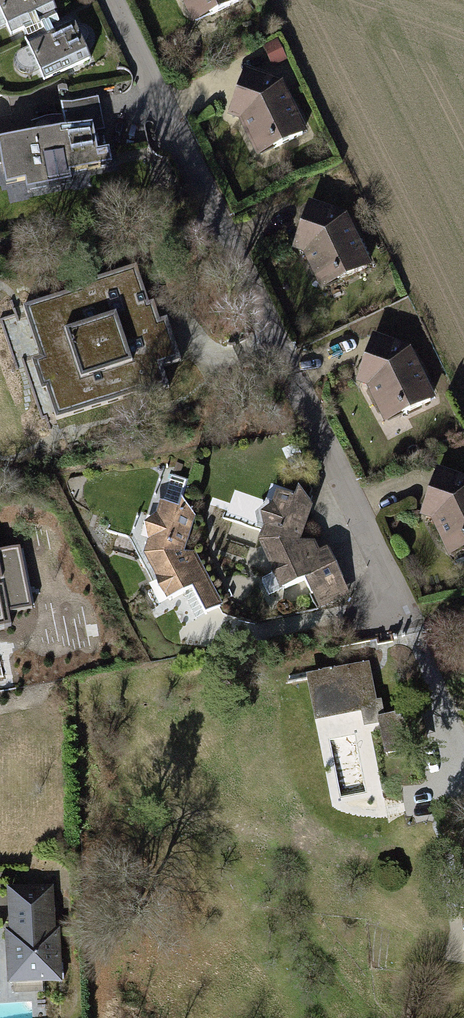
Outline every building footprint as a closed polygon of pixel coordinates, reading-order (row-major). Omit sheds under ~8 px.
[(6,38),(18,32),(21,36),(54,22),(44,0),(0,0),(0,26),(6,38)] [(192,28),(243,4),(241,0),(178,0),(192,28)] [(21,36),(40,81),(86,62),(69,22),(56,28),(54,22),(21,36)] [(243,71),(226,119),(237,123),(255,161),(307,137),(283,84),(243,71)] [(0,144),(0,176),(2,186),(21,182),(23,192),(70,183),(68,174),(111,166),(108,150),(99,151),(96,132),(104,131),(97,97),(59,104),(64,131),(0,144)] [(305,203),(289,251),(299,255),(318,293),(369,269),(346,216),(305,203)] [(135,275),(29,311),(46,363),(36,366),(44,389),(51,387),(61,416),(141,390),(142,393),(166,385),(159,366),(180,359),(168,323),(159,326),(154,309),(147,311),(135,275)] [(372,339),(355,388),(366,392),(384,430),(436,406),(412,353),(372,339)] [(421,518),(432,522),(450,560),(463,554),(463,479),(438,470),(421,518)] [(190,481),(173,477),(164,515),(150,527),(154,543),(148,558),(174,603),(188,596),(201,619),(223,604),(199,553),(190,554),(198,516),(183,501),(190,481)] [(296,500),(280,492),(261,545),(284,592),(305,581),(319,606),(350,592),(330,549),(321,553),(317,543),(301,546),(315,507),(300,488),(296,500)] [(15,642),(13,631),(33,627),(36,641),(70,634),(66,615),(75,613),(58,533),(16,542),(22,573),(0,577),(0,645),(15,642)] [(365,655),(309,662),(316,718),(357,713),(359,727),(373,725),(380,770),(427,764),(420,710),(382,716),(380,699),(371,701),(365,655)] [(55,887),(10,890),(13,934),(7,934),(10,989),(66,986),(62,928),(58,929),(55,887)]
